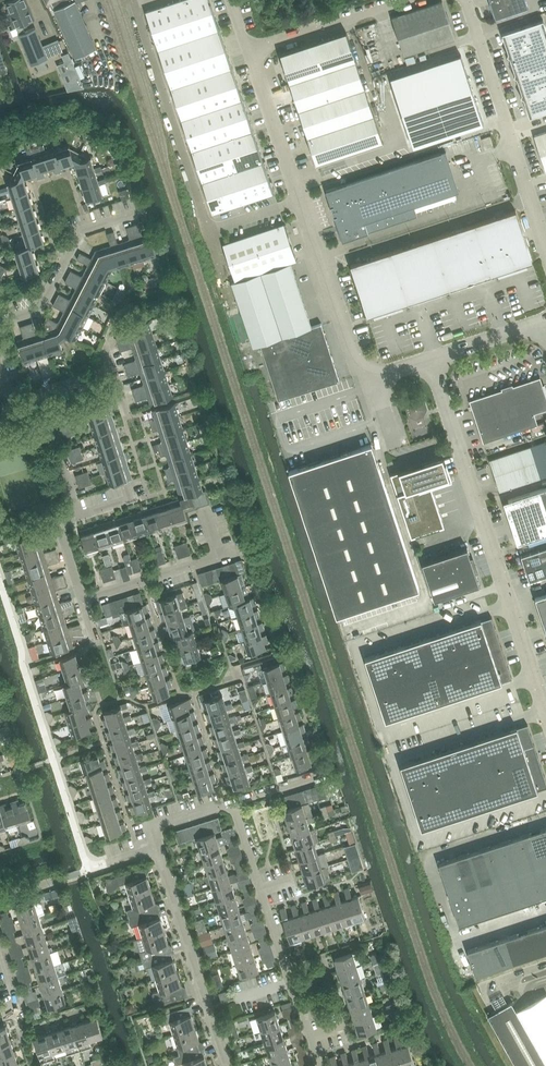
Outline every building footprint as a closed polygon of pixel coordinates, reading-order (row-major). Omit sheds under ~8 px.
[(6,3),(10,12),(8,13),(14,28),(17,26),(20,34),(25,32),(22,24),(35,19),(28,0),(13,0),(6,3)] [(48,6),(52,5),(54,9),(76,57),(97,48),(76,3),(83,0),(45,0),(48,6)] [(251,201),(274,193),(228,55),(210,0),(180,0),(146,11),(212,213),(251,201)] [(496,17),(527,7),(525,0),(490,0),(496,17)] [(442,1),(392,18),(404,55),(455,39),(442,1)] [(542,20),(502,33),(508,52),(506,55),(507,55),(510,57),(515,73),(513,75),(513,76),(516,77),(521,93),(520,96),(523,98),(529,116),(545,111),(545,31),(542,20)] [(20,34),(32,64),(48,58),(47,57),(43,46),(36,27),(25,32),(20,34)] [(346,33),(308,46),(281,55),(317,163),(382,142),(346,33)] [(58,39),(43,46),(47,57),(63,51),(59,41),(58,39)] [(65,62),(58,65),(68,91),(82,85),(69,53),(63,56),(65,62)] [(426,67),(390,78),(398,101),(405,124),(413,147),(448,135),(484,124),(476,101),(469,78),(461,55),(426,67)] [(383,95),(391,90),(388,84),(380,89),(383,95)] [(535,135),(545,169),(545,132),(535,135)] [(41,152),(43,152),(49,170),(54,168),(56,173),(64,170),(57,149),(56,147),(45,151),(43,144),(39,146),(41,152)] [(74,163),(80,153),(70,147),(69,146),(57,149),(63,166),(74,163)] [(29,158),(31,158),(36,175),(38,179),(45,176),(44,172),(49,170),(43,152),(41,152),(33,155),(30,148),(26,150),(29,158)] [(441,152),(326,190),(343,241),(413,217),(410,207),(455,192),(441,152)] [(80,153),(74,163),(78,176),(95,170),(95,168),(91,157),(89,157),(80,153)] [(31,158),(29,158),(19,162),(19,164),(14,173),(24,179),(36,175),(31,158)] [(100,183),(99,180),(96,172),(102,170),(101,166),(95,168),(95,170),(78,176),(82,188),(100,183)] [(24,179),(14,173),(9,183),(7,183),(11,197),(28,191),(24,179)] [(99,180),(100,183),(82,188),(86,201),(103,195),(100,185),(106,183),(105,178),(99,180)] [(28,191),(11,197),(15,209),(32,203),(28,191)] [(19,222),(36,216),(32,203),(15,209),(19,222)] [(516,210),(351,265),(368,316),(371,315),(533,262),(516,210)] [(23,234),(40,228),(36,216),(19,222),(23,234)] [(139,223),(132,225),(144,260),(157,256),(150,234),(143,236),(139,223)] [(232,241),(223,244),(223,245),(235,282),(232,283),(253,346),(260,344),(272,379),(278,400),(340,381),(333,360),(322,324),(321,323),(320,324),(312,326),(291,264),(290,262),(296,260),(284,224),(275,227),(269,229),(263,231),(257,233),(251,235),(245,237),(239,239),(233,241),(232,241)] [(132,225),(126,227),(130,240),(124,242),(131,264),(144,260),(132,225)] [(31,245),(32,246),(44,242),(40,228),(23,234),(27,246),(27,247),(31,245)] [(131,264),(124,242),(118,244),(114,231),(107,233),(111,246),(111,245),(119,268),(131,264)] [(32,246),(31,245),(27,247),(27,246),(14,250),(19,264),(36,258),(32,246)] [(111,245),(111,246),(96,250),(98,256),(96,260),(80,253),(77,259),(89,265),(86,270),(107,281),(113,270),(119,268),(111,245)] [(19,264),(23,276),(40,271),(36,258),(19,264)] [(71,270),(68,276),(101,293),(107,281),(86,270),(83,276),(71,270)] [(101,293),(68,276),(65,282),(77,288),(74,294),(95,304),(101,293)] [(59,294),(56,299),(89,316),(95,304),(74,294),(71,300),(59,294)] [(83,328),(89,316),(56,299),(53,305),(65,311),(62,317),(83,328)] [(43,323),(57,330),(70,337),(76,340),(83,328),(62,317),(59,323),(47,317),(43,323)] [(116,338),(118,345),(153,334),(150,323),(152,322),(151,320),(126,328),(128,335),(116,338)] [(26,324),(37,359),(50,355),(43,333),(37,335),(33,322),(26,324)] [(43,333),(50,355),(63,351),(60,344),(70,337),(57,330),(43,323),(46,332),(43,333)] [(26,324),(20,326),(24,339),(17,341),(24,363),(37,359),(26,324)] [(118,345),(120,351),(132,347),(134,354),(159,346),(159,344),(157,345),(153,334),(118,345)] [(124,363),(126,370),(161,359),(158,348),(160,347),(159,346),(134,354),(136,360),(124,363)] [(86,357),(80,361),(83,365),(89,361),(86,357)] [(126,370),(128,376),(140,372),(142,378),(167,370),(167,369),(165,369),(161,359),(126,370)] [(167,370),(142,378),(144,384),(132,388),(134,395),(169,384),(166,373),(168,372),(167,370)] [(470,400),(484,442),(538,424),(534,413),(545,409),(545,394),(540,377),(470,400)] [(134,395),(136,401),(148,397),(150,403),(175,396),(175,393),(172,394),(169,384),(134,395)] [(427,408),(424,401),(417,397),(410,400),(406,407),(413,426),(426,422),(423,415),(427,408)] [(83,412),(86,412),(89,422),(112,415),(108,402),(83,410),(83,412)] [(154,417),(149,418),(151,425),(179,416),(176,405),(178,404),(177,402),(152,410),(154,417)] [(90,434),(91,436),(116,428),(112,415),(89,422),(93,433),(90,434)] [(183,426),(179,416),(151,425),(153,431),(158,429),(160,436),(185,428),(185,426),(183,426)] [(61,431),(74,427),(72,421),(60,425),(61,431)] [(74,427),(61,431),(64,438),(76,434),(74,427)] [(94,436),(97,448),(120,440),(116,428),(91,436),(91,437),(94,436)] [(157,443),(159,450),(187,441),(184,430),(186,429),(185,428),(160,436),(162,441),(157,443)] [(124,453),(120,440),(97,448),(101,458),(98,459),(99,460),(124,453)] [(166,454),(168,460),(193,452),(193,451),(191,452),(187,441),(159,450),(161,456),(166,454)] [(535,478),(545,474),(545,442),(493,460),(491,462),(496,476),(495,476),(499,490),(535,478)] [(372,444),(289,471),(336,616),(419,589),(372,444)] [(69,456),(82,452),(80,446),(67,450),(69,456)] [(82,452),(69,456),(71,463),(84,459),(82,452)] [(194,454),(193,452),(168,460),(170,467),(165,468),(167,474),(195,465),(192,455),(194,454)] [(102,461),(105,472),(128,465),(124,453),(99,460),(99,462),(102,461)] [(424,464),(413,468),(413,467),(391,474),(411,536),(444,525),(431,484),(449,478),(442,457),(424,463),(424,464)] [(128,465),(105,472),(109,483),(106,484),(107,486),(132,478),(128,465)] [(198,476),(195,465),(167,474),(169,481),(174,479),(176,485),(201,477),(201,476),(198,476)] [(77,481),(89,477),(88,471),(75,475),(77,481)] [(89,477),(77,481),(79,488),(91,484),(89,477)] [(192,494),(199,492),(203,491),(199,480),(202,479),(201,477),(176,485),(180,498),(192,494)] [(503,502),(517,544),(545,534),(545,488),(503,502)] [(203,505),(209,503),(205,490),(203,491),(199,492),(203,505)] [(197,507),(203,505),(199,492),(192,494),(197,507)] [(192,494),(180,498),(167,502),(175,527),(177,527),(176,524),(188,521),(184,511),(197,507),(192,494)] [(174,528),(175,527),(167,502),(155,506),(162,529),(173,526),(174,528)] [(151,532),(162,529),(155,506),(142,510),(150,535),(152,535),(151,532)] [(149,536),(150,535),(142,510),(130,514),(137,537),(148,533),(149,536)] [(127,540),(137,537),(130,514),(118,518),(126,543),(127,543),(127,540)] [(124,544),(126,543),(118,518),(105,522),(112,545),(123,541),(124,544)] [(105,522),(93,526),(101,551),(102,551),(102,548),(112,545),(105,522)] [(101,551),(93,526),(80,530),(87,553),(98,549),(99,552),(101,551)] [(18,551),(16,552),(17,554),(42,546),(40,540),(52,536),(50,529),(12,541),(13,543),(15,542),(18,551)] [(181,544),(184,556),(191,554),(187,542),(181,544)] [(184,556),(181,544),(174,546),(178,558),(184,556)] [(19,555),(23,566),(58,554),(56,548),(44,552),(42,546),(17,554),(17,556),(19,555)] [(434,600),(480,585),(467,547),(422,562),(434,600)] [(545,575),(545,547),(521,556),(529,581),(545,575)] [(156,551),(160,564),(166,562),(162,549),(156,551)] [(160,564),(156,551),(149,553),(153,566),(160,564)] [(48,564),(60,561),(58,554),(23,566),(26,576),(24,577),(25,579),(50,571),(48,564)] [(131,559),(135,572),(141,570),(137,557),(131,559)] [(135,572),(131,559),(124,561),(126,566),(120,568),(124,580),(130,578),(129,574),(135,572)] [(242,560),(235,562),(239,574),(242,573),(245,572),(242,560)] [(229,564),(233,576),(239,574),(235,562),(229,564)] [(233,576),(229,564),(223,566),(227,578),(233,576)] [(106,567),(110,580),(116,578),(112,565),(106,567)] [(217,568),(221,580),(227,578),(223,566),(217,568)] [(110,580),(106,567),(99,569),(103,582),(110,580)] [(210,570),(214,582),(221,580),(217,568),(210,570)] [(204,572),(208,584),(214,582),(210,570),(204,572)] [(31,590),(66,579),(64,573),(52,577),(50,571),(25,579),(25,580),(28,580),(31,590)] [(198,574),(202,586),(208,584),(204,572),(198,574)] [(242,587),(240,582),(244,580),(242,573),(239,574),(233,576),(227,578),(221,580),(225,593),(242,587)] [(56,589),(68,585),(66,579),(31,590),(34,601),(32,602),(33,604),(58,596),(56,589)] [(229,606),(234,604),(246,600),(244,594),(248,593),(246,586),(242,587),(225,593),(229,606)] [(143,604),(139,592),(133,594),(137,606),(143,604)] [(157,594),(154,595),(155,601),(166,597),(165,592),(161,593),(157,594)] [(162,607),(164,612),(164,613),(181,608),(180,605),(186,603),(183,592),(176,594),(155,601),(158,608),(162,607)] [(127,596),(131,608),(137,606),(133,594),(127,596)] [(543,621),(545,631),(545,594),(535,598),(543,621)] [(36,605),(39,616),(74,605),(72,598),(60,602),(58,596),(33,604),(33,606),(36,605)] [(125,610),(131,608),(127,596),(121,598),(125,610)] [(234,604),(238,616),(254,611),(252,605),(257,604),(254,597),(246,600),(234,604)] [(114,600),(118,612),(125,610),(121,598),(114,600)] [(118,612),(114,600),(108,602),(112,614),(118,612)] [(106,616),(112,614),(108,602),(102,604),(106,616)] [(146,618),(146,617),(144,612),(148,611),(146,603),(143,604),(137,606),(131,608),(125,610),(129,623),(146,618)] [(166,619),(168,624),(168,625),(185,620),(184,618),(182,610),(188,608),(186,603),(180,605),(181,608),(164,613),(164,612),(160,613),(162,620),(166,619)] [(40,627),(41,629),(66,621),(64,615),(76,611),(74,605),(39,616),(43,627),(40,627)] [(238,616),(242,629),(258,624),(258,623),(256,618),(261,616),(258,609),(254,611),(238,616)] [(99,625),(108,623),(106,616),(103,617),(97,619),(99,625)] [(150,630),(148,624),(152,623),(150,616),(146,617),(146,618),(129,623),(133,636),(150,630)] [(184,618),(185,620),(168,625),(168,624),(164,626),(166,633),(171,632),(172,637),(189,632),(193,630),(195,630),(191,618),(190,616),(184,618)] [(512,678),(492,617),(481,620),(481,619),(365,658),(385,721),(502,682),(512,678)] [(47,640),(82,629),(80,623),(68,627),(66,621),(41,629),(41,631),(44,630),(47,640)] [(246,641),(262,636),(260,630),(265,629),(262,622),(258,623),(258,624),(242,629),(246,641)] [(154,643),(152,637),(156,636),(154,628),(150,630),(133,636),(137,648),(154,643)] [(47,640),(51,652),(48,652),(49,654),(74,646),(72,640),(84,636),(82,629),(47,640)] [(193,630),(189,632),(172,637),(176,649),(181,648),(197,643),(193,630)] [(269,642),(266,634),(262,636),(246,641),(243,642),(247,655),(266,649),(264,643),(269,642)] [(158,655),(156,650),(160,648),(158,641),(154,643),(137,648),(141,660),(158,655)] [(181,648),(176,649),(179,656),(183,655),(185,661),(192,659),(201,656),(197,643),(181,648)] [(59,658),(63,671),(80,666),(79,665),(78,660),(82,659),(80,651),(59,658)] [(162,667),(160,662),(164,660),(162,653),(158,655),(141,660),(145,673),(162,667)] [(192,659),(185,661),(187,668),(194,665),(192,659)] [(120,660),(111,663),(113,669),(122,667),(120,660)] [(284,676),(283,675),(282,670),(286,668),(284,661),(263,668),(267,681),(284,676)] [(67,683),(83,678),(82,672),(86,671),(83,664),(79,665),(80,666),(63,671),(67,683)] [(145,673),(149,685),(166,680),(164,674),(168,673),(166,666),(162,667),(145,673)] [(290,681),(288,674),(283,675),(284,676),(267,681),(271,693),(288,688),(287,687),(286,682),(290,681)] [(83,692),(81,687),(86,685),(84,678),(83,678),(67,683),(63,684),(67,697),(83,692)] [(166,680),(149,685),(153,698),(170,693),(168,687),(172,685),(170,678),(166,680)] [(45,684),(37,686),(39,692),(45,690),(47,690),(45,684)] [(292,686),(287,687),(288,688),(271,693),(275,706),(292,700),(291,700),(290,695),(294,693),(292,686)] [(71,710),(87,705),(85,699),(89,698),(87,690),(83,692),(67,697),(70,709),(71,710)] [(226,707),(225,705),(222,697),(229,695),(227,690),(221,692),(222,694),(212,697),(202,700),(201,701),(203,708),(208,707),(209,712),(210,712),(226,707)] [(210,692),(200,695),(202,700),(212,697),(210,692)] [(167,705),(171,719),(174,718),(174,717),(190,712),(188,705),(192,704),(190,698),(178,701),(167,705)] [(296,699),(291,700),(292,700),(275,706),(279,718),(296,713),(295,712),(294,707),(298,706),(296,699)] [(124,719),(124,717),(121,709),(127,707),(126,702),(120,704),(120,706),(104,711),(106,717),(102,719),(104,726),(108,725),(108,724),(124,719)] [(232,703),(225,705),(226,707),(210,712),(209,712),(205,713),(207,721),(212,719),(213,724),(214,725),(230,720),(229,718),(227,709),(233,707),(232,703)] [(87,718),(85,713),(89,712),(87,705),(71,710),(70,709),(64,711),(68,724),(87,718)] [(190,712),(174,717),(174,718),(178,730),(194,724),(192,719),(196,717),(194,710),(190,712)] [(300,711),(295,712),(296,713),(279,718),(283,731),(300,725),(299,725),(298,719),(302,718),(300,711)] [(108,724),(108,725),(110,730),(106,731),(108,739),(112,737),(128,732),(128,729),(125,721),(131,719),(130,715),(124,717),(124,719),(108,724)] [(211,733),(216,732),(217,737),(218,737),(234,732),(233,730),(231,722),(237,720),(235,716),(229,718),(230,720),(214,725),(213,724),(209,726),(211,733)] [(68,724),(72,737),(91,731),(89,727),(94,726),(91,717),(87,718),(68,724)] [(178,730),(181,742),(198,737),(198,736),(196,731),(200,730),(198,723),(194,724),(178,730)] [(283,731),(287,743),(304,738),(303,737),(302,732),(306,731),(304,723),(299,725),(300,725),(283,731)] [(517,727),(503,731),(490,736),(476,740),(463,745),(449,749),(435,754),(422,758),(400,765),(411,797),(421,830),(443,822),(457,818),(470,813),(484,809),(497,804),(511,800),(524,795),(538,791),(538,790),(545,788),(545,780),(538,755),(527,724),(517,728),(517,727)] [(112,737),(114,743),(110,744),(112,751),(117,750),(116,749),(132,744),(132,742),(129,734),(135,732),(134,727),(128,729),(128,732),(112,737)] [(240,728),(233,730),(234,732),(218,737),(217,737),(213,738),(215,746),(220,744),(222,749),(222,750),(238,745),(237,742),(235,734),(241,732),(240,728)] [(181,742),(185,754),(202,749),(200,744),(204,742),(202,735),(198,736),(198,737),(181,742)] [(291,755),(307,750),(306,744),(310,743),(308,736),(303,737),(304,738),(287,743),(291,755)] [(116,749),(117,750),(118,755),(114,756),(116,764),(121,762),(120,761),(136,756),(136,754),(133,746),(139,744),(138,740),(132,742),(132,744),(116,749)] [(219,758),(224,757),(225,762),(226,762),(242,757),(241,755),(239,747),(245,745),(244,743),(244,740),(237,742),(238,745),(222,750),(222,749),(217,751),(219,758)] [(208,755),(206,748),(202,749),(185,754),(189,767),(206,762),(205,762),(204,756),(208,755)] [(314,755),(312,748),(307,750),(291,755),(295,768),(312,763),(310,757),(314,755)] [(136,754),(136,756),(120,761),(121,762),(122,767),(118,769),(120,776),(124,775),(124,774),(140,769),(140,767),(137,759),(143,757),(142,752),(136,754)] [(241,755),(242,757),(226,762),(225,762),(221,763),(223,770),(228,769),(230,774),(230,775),(246,770),(245,767),(243,759),(249,757),(247,753),(241,755)] [(84,774),(86,773),(102,767),(102,768),(107,766),(104,759),(100,760),(98,754),(79,760),(84,774)] [(212,767),(210,760),(205,762),(206,762),(189,767),(193,779),(210,774),(209,774),(208,769),(212,767)] [(124,774),(124,775),(126,780),(122,781),(124,788),(128,787),(128,786),(144,781),(144,779),(141,771),(147,769),(146,765),(140,767),(140,769),(124,774)] [(253,770),(252,765),(245,767),(246,770),(230,775),(230,774),(225,776),(227,783),(232,781),(234,787),(250,782),(246,772),(253,770)] [(90,785),(106,780),(107,780),(111,779),(108,772),(104,773),(102,768),(102,767),(86,773),(90,785)] [(210,774),(193,779),(198,792),(214,787),(212,781),(216,780),(214,773),(209,774),(210,774)] [(144,781),(128,786),(128,787),(130,792),(126,794),(128,801),(132,799),(148,794),(148,792),(145,784),(151,782),(150,777),(144,779),(144,781)] [(94,797),(110,792),(111,793),(114,791),(112,784),(108,786),(107,780),(106,780),(90,785),(94,797)] [(317,786),(321,798),(327,796),(323,784),(317,786)] [(310,788),(314,800),(321,798),(317,786),(310,788)] [(304,790),(308,802),(314,800),(310,788),(304,790)] [(154,790),(148,792),(148,794),(132,799),(134,805),(130,806),(132,813),(152,807),(149,796),(155,794),(154,790)] [(302,804),(308,802),(304,790),(298,792),(302,804)] [(114,805),(118,804),(116,797),(112,798),(111,793),(110,792),(94,797),(98,810),(114,805)] [(302,804),(298,792),(292,794),(296,806),(302,804)] [(292,794),(285,796),(289,808),(296,806),(292,794)] [(10,801),(12,806),(18,824),(31,820),(25,802),(20,803),(18,799),(10,801)] [(308,802),(302,804),(296,806),(289,808),(284,810),(287,818),(285,818),(287,823),(288,823),(289,823),(313,815),(308,802)] [(12,806),(7,807),(6,803),(0,804),(0,810),(5,826),(5,828),(18,824),(12,806)] [(102,822),(118,817),(118,818),(122,816),(120,809),(116,810),(114,805),(98,810),(102,822)] [(262,834),(280,829),(273,807),(256,812),(262,834)] [(288,823),(287,823),(286,825),(287,830),(289,831),(291,836),(292,835),(292,836),(310,830),(308,823),(314,821),(313,815),(289,823),(288,823)] [(102,822),(106,835),(126,829),(124,822),(120,823),(118,818),(118,817),(102,822)] [(216,832),(222,829),(219,817),(212,819),(216,832)] [(216,832),(212,819),(206,821),(210,833),(215,832),(216,832)] [(210,833),(206,821),(199,823),(203,835),(210,833)] [(227,832),(238,828),(235,821),(224,825),(227,832)] [(203,835),(199,823),(193,825),(197,837),(203,835)] [(187,827),(191,839),(197,838),(197,837),(193,825),(187,827)] [(181,829),(185,841),(191,839),(187,827),(181,829)] [(310,830),(292,836),(295,843),(293,843),(295,848),(296,848),(314,842),(319,841),(315,828),(310,830)] [(545,897),(545,828),(439,863),(459,925),(545,897)] [(175,831),(179,843),(185,841),(181,829),(175,831)] [(219,845),(228,842),(226,837),(222,835),(216,837),(215,832),(210,833),(203,835),(197,837),(197,838),(201,851),(219,845)] [(300,860),(318,855),(314,842),(296,848),(299,855),(297,856),(299,861),(300,860)] [(356,842),(350,844),(354,857),(360,855),(356,842)] [(219,845),(201,851),(205,863),(223,857),(219,845)] [(304,873),(322,867),(327,866),(328,865),(324,853),(318,855),(300,860),(303,868),(301,868),(303,873),(304,872),(304,873)] [(364,868),(360,855),(354,857),(358,870),(364,868)] [(209,876),(227,870),(223,857),(205,863),(209,876)] [(327,866),(322,867),(304,873),(307,881),(305,881),(307,886),(308,885),(308,886),(331,878),(327,866)] [(151,889),(147,876),(146,876),(145,875),(143,875),(141,869),(111,878),(106,878),(107,887),(108,888),(109,890),(111,890),(113,889),(118,885),(128,882),(132,895),(151,889)] [(213,888),(231,882),(239,880),(237,875),(234,873),(229,875),(227,870),(209,876),(213,888)] [(217,901),(235,895),(231,882),(213,888),(217,901)] [(371,882),(359,886),(362,894),(373,890),(371,882)] [(354,921),(365,917),(359,896),(352,898),(349,887),(344,889),(348,899),(347,899),(354,921)] [(50,891),(52,897),(60,895),(58,888),(50,891)] [(133,908),(126,910),(129,918),(138,915),(154,910),(153,904),(154,902),(155,901),(151,889),(132,895),(129,896),(133,908)] [(347,899),(342,901),(338,890),(334,892),(337,903),(344,924),(354,921),(347,899)] [(344,924),(337,903),(331,905),(328,894),(323,895),(326,906),(333,927),(344,924)] [(221,913),(239,907),(235,895),(217,901),(221,913)] [(102,896),(96,898),(98,905),(105,903),(102,896)] [(326,906),(320,908),(317,897),(312,899),(316,909),(322,931),(333,927),(326,906)] [(21,921),(39,915),(45,913),(42,903),(38,901),(17,908),(21,921)] [(316,909),(310,911),(306,901),(302,902),(305,913),(312,934),(322,931),(316,909)] [(312,934),(305,913),(299,915),(296,904),(291,905),(295,916),(301,937),(312,934)] [(221,913),(225,925),(243,920),(252,917),(250,912),(249,911),(241,914),(239,907),(221,913)] [(290,941),(301,937),(295,916),(289,918),(285,907),(280,909),(290,941)] [(138,915),(129,918),(132,927),(138,925),(142,937),(145,936),(164,930),(160,917),(159,917),(158,917),(156,916),(155,910),(154,910),(138,915)] [(39,915),(21,921),(25,933),(43,928),(39,915)] [(80,929),(76,916),(68,919),(72,931),(80,929)] [(202,918),(194,921),(198,935),(206,932),(202,918)] [(243,920),(225,925),(229,938),(247,932),(243,920)] [(545,952),(545,925),(467,950),(476,975),(545,952)] [(15,936),(9,938),(11,943),(17,941),(20,943),(27,941),(29,946),(47,940),(43,928),(25,933),(15,936)] [(146,950),(140,951),(142,960),(148,958),(151,957),(168,952),(168,951),(166,946),(167,944),(167,943),(168,943),(164,930),(145,936),(142,937),(146,950)] [(199,935),(201,942),(203,946),(204,946),(213,942),(209,931),(199,935)] [(233,950),(251,945),(247,932),(229,938),(233,950)] [(33,958),(51,952),(47,940),(29,946),(33,958)] [(251,945),(233,950),(236,963),(255,957),(251,945)] [(51,952),(33,958),(37,970),(54,965),(51,952)] [(148,958),(142,960),(145,968),(151,966),(155,979),(158,978),(177,971),(173,958),(172,959),(172,958),(170,957),(168,952),(151,957),(148,958)] [(339,971),(357,965),(353,952),(335,958),(337,966),(336,966),(338,972),(339,971)] [(236,963),(241,976),(259,970),(255,957),(236,963)] [(41,983),(58,977),(54,965),(37,970),(41,983)] [(339,971),(341,979),(340,979),(342,984),(343,984),(361,978),(357,965),(339,971)] [(159,991),(152,993),(155,1001),(156,1006),(182,998),(182,997),(181,993),(179,987),(180,986),(180,985),(181,984),(177,971),(158,978),(155,979),(159,991)] [(44,995),(62,990),(58,977),(41,983),(44,995)] [(347,996),(365,990),(361,978),(343,984),(345,991),(344,992),(346,997),(347,996)] [(221,980),(214,982),(215,985),(216,988),(223,986),(221,980)] [(62,990),(44,995),(49,1008),(67,1003),(62,990)] [(219,993),(221,1001),(230,998),(228,990),(219,993)] [(347,996),(350,1004),(348,1004),(350,1009),(351,1009),(369,1003),(365,990),(347,996)] [(81,994),(72,997),(75,1006),(84,1003),(81,994)] [(516,1011),(545,1063),(545,994),(531,1002),(516,1011)] [(516,1011),(512,1003),(518,1000),(517,999),(501,1008),(488,1016),(516,1065),(545,1065),(545,1063),(516,1011)] [(351,1009),(353,1016),(352,1017),(354,1022),(355,1021),(373,1015),(369,1003),(351,1009)] [(169,1012),(160,1015),(162,1024),(169,1022),(173,1034),(195,1027),(191,1014),(190,1014),(187,1013),(185,1007),(169,1012)] [(261,1030),(279,1024),(275,1012),(257,1017),(261,1030)] [(377,1028),(373,1015),(355,1021),(357,1029),(356,1029),(358,1034),(359,1034),(377,1028)] [(84,1022),(90,1040),(103,1035),(97,1018),(89,1020),(89,1019),(84,1020),(84,1022)] [(90,1040),(84,1022),(77,1024),(76,1023),(71,1024),(72,1026),(80,1050),(92,1046),(90,1040)] [(279,1024),(261,1030),(265,1043),(283,1037),(279,1024)] [(10,1039),(10,1038),(8,1031),(9,1031),(7,1026),(6,1026),(0,1028),(0,1042),(10,1039)] [(59,1030),(65,1047),(67,1054),(80,1050),(72,1026),(64,1028),(64,1027),(59,1028),(59,1030)] [(195,1027),(173,1034),(177,1047),(179,1055),(182,1054),(198,1049),(198,1048),(197,1043),(198,1041),(198,1040),(199,1040),(195,1027)] [(59,1030),(52,1032),(52,1031),(46,1032),(47,1034),(53,1051),(65,1047),(59,1030)] [(55,1058),(53,1051),(47,1034),(39,1036),(39,1035),(34,1036),(42,1062),(55,1058)] [(415,1065),(408,1044),(402,1046),(399,1035),(394,1037),(397,1047),(403,1065),(412,1065),(415,1065)] [(269,1055),(287,1049),(283,1037),(265,1043),(269,1055)] [(14,1051),(12,1043),(13,1043),(11,1038),(10,1038),(10,1039),(0,1042),(0,1056),(14,1051)] [(397,1047),(391,1049),(388,1039),(383,1040),(387,1051),(391,1065),(403,1065),(397,1047)] [(381,1053),(377,1042),(373,1043),(376,1054),(380,1065),(391,1065),(387,1051),(381,1053)] [(370,1056),(367,1045),(362,1047),(366,1057),(365,1057),(368,1065),(380,1065),(376,1054),(370,1056)] [(173,1057),(174,1059),(176,1065),(182,1063),(183,1065),(207,1065),(204,1056),(203,1056),(203,1055),(200,1054),(198,1049),(182,1054),(179,1055),(173,1057)] [(288,1052),(287,1049),(269,1055),(272,1065),(277,1065),(291,1062),(288,1052)] [(365,1057),(360,1059),(356,1049),(352,1050),(355,1061),(356,1065),(368,1065),(365,1057)] [(18,1063),(16,1056),(17,1056),(15,1050),(14,1051),(0,1056),(0,1065),(10,1065),(18,1064),(18,1063)] [(349,1063),(346,1052),(341,1053),(344,1064),(345,1065),(356,1065),(355,1061),(349,1063)] [(335,1055),(330,1057),(333,1065),(338,1065),(335,1055)]
